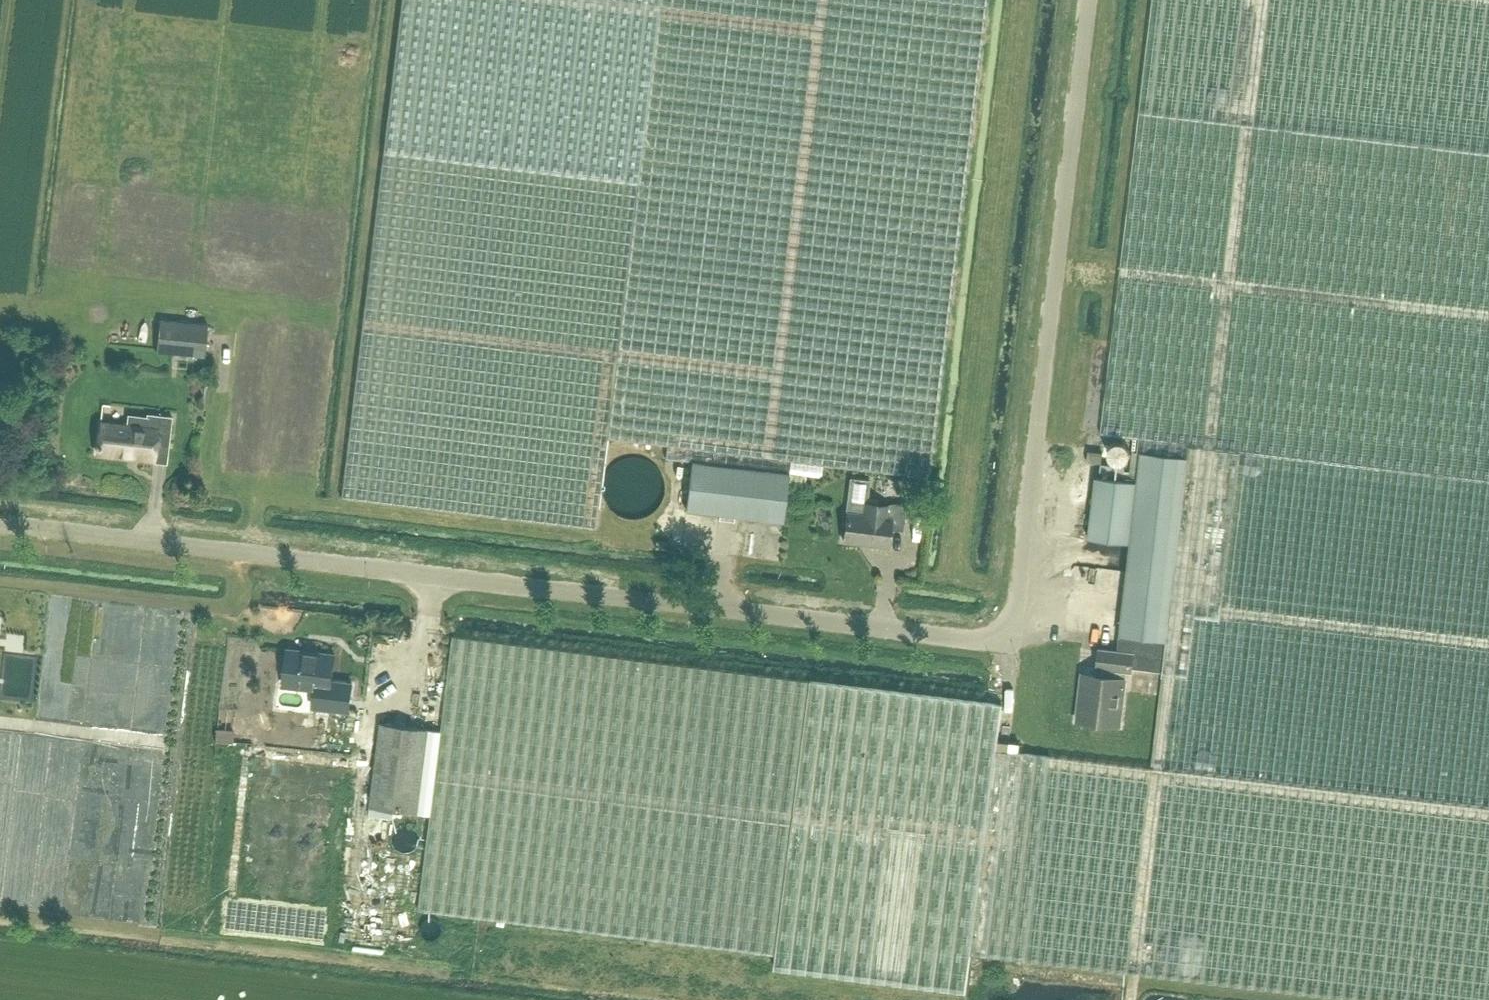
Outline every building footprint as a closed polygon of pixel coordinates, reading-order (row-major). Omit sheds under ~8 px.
[(383,151),(342,497),(596,529),(607,438),(667,445),(665,458),(691,461),(686,508),(782,520),(787,485),(804,487),(805,474),(821,476),(822,463),(930,476),(987,0),(402,0),(383,151)] [(988,955),(1365,999),(1488,999),(1488,0),(1153,0),(1140,111),(1100,433),(1139,438),(1137,451),(1133,450),(1130,477),(1138,478),(1137,481),(1123,480),(1099,477),(1095,477),(1088,538),(1130,543),(1118,649),(1118,651),(1134,653),(1132,668),(1163,671),(1155,747),(1152,768),(1012,752),(997,750),(972,953),(988,955)] [(204,356),(208,324),(160,318),(156,350),(204,356)] [(168,441),(171,415),(146,412),(146,415),(127,413),(125,424),(99,421),(96,451),(153,458),(155,439),(168,441)] [(1118,463),(1120,463),(1122,463),(1123,463),(1125,462),(1127,460),(1128,459),(1129,458),(1130,457),(1130,455),(1130,454),(1131,452),(1131,451),(1130,449),(1129,447),(1128,445),(1127,445),(1126,443),(1125,443),(1123,442),(1120,442),(1118,442),(1116,442),(1115,443),(1114,444),(1113,444),(1112,446),(1111,446),(1110,448),(1110,449),(1109,451),(1109,452),(1109,454),(1110,456),(1110,457),(1111,458),(1111,459),(1112,460),(1113,461),(1115,462),(1116,463),(1117,463),(1118,463)] [(1101,463),(1102,453),(1088,451),(1086,461),(1101,463)] [(0,454),(0,470),(9,470),(10,455),(0,454)] [(1099,477),(1123,480),(1125,467),(1101,464),(1099,477)] [(904,530),(907,503),(894,502),(892,516),(886,515),(887,505),(864,502),(863,512),(848,511),(844,541),(888,546),(890,528),(904,530)] [(431,815),(419,911),(776,955),(774,968),(967,992),(972,953),(997,750),(1002,704),(453,636),(447,683),(424,680),(418,727),(380,723),(369,813),(392,816),(393,811),(431,815)] [(348,710),(351,682),(331,680),(333,654),(285,649),(282,685),(313,689),(312,702),(311,706),(348,710)] [(1134,653),(1118,651),(1100,649),(1098,667),(1103,668),(1102,676),(1082,673),(1077,722),(1121,727),(1128,671),(1132,671),(1132,668),(1134,653)] [(311,712),(311,706),(312,702),(313,689),(282,685),(279,685),(276,709),(311,712)] [(216,730),(216,741),(231,742),(231,731),(216,730)]
